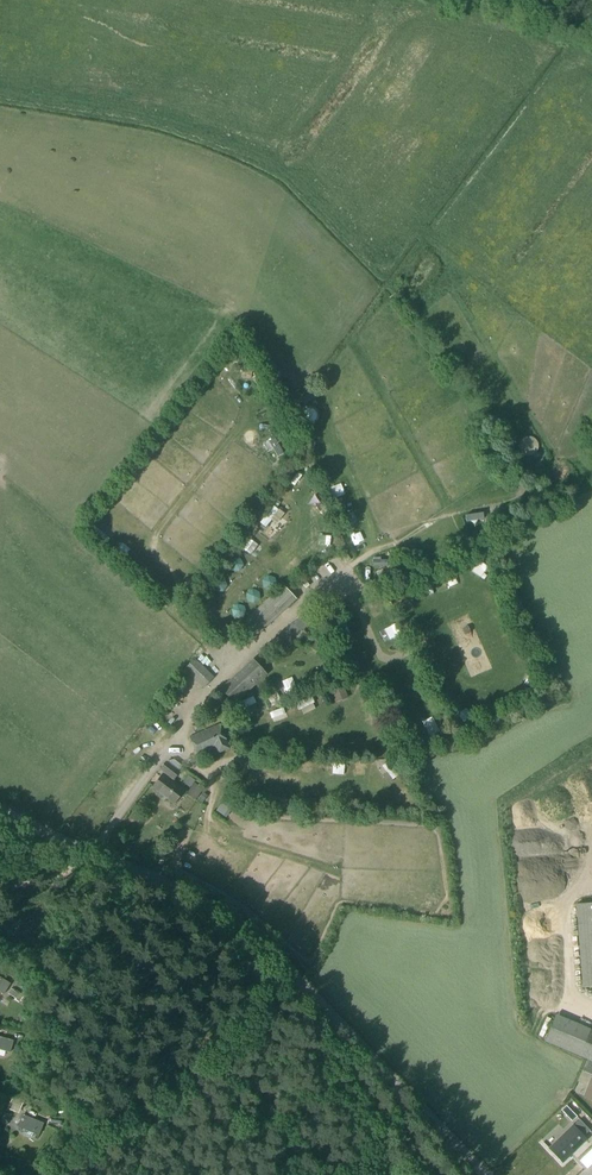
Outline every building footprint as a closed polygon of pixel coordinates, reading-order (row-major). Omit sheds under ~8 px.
[(306,407),(298,409),(304,427),(312,424),(306,407)] [(278,430),(285,428),(281,418),(275,421),(278,430)] [(247,442),(256,436),(250,427),(241,433),(247,442)] [(311,450),(322,447),(320,437),(309,440),(311,450)] [(293,469),(288,481),(293,484),(299,472),(293,469)] [(338,481),(326,485),(330,496),(342,492),(338,481)] [(313,496),(306,499),(310,508),(305,510),(309,519),(321,514),(313,496)] [(336,510),(339,519),(349,517),(346,507),(336,510)] [(260,516),(254,525),(264,531),(270,522),(260,516)] [(94,525),(90,530),(104,541),(108,536),(94,525)] [(346,534),(351,544),(362,538),(357,528),(346,534)] [(321,532),(310,543),(318,552),(330,542),(321,532)] [(416,538),(405,542),(411,559),(422,555),(416,538)] [(292,554),(282,563),(290,571),(299,561),(292,554)] [(131,557),(127,562),(137,570),(141,565),(131,557)] [(267,572),(258,577),(265,587),(273,582),(267,572)] [(252,636),(295,598),(281,581),(237,620),(252,636)] [(195,603),(204,609),(211,601),(202,594),(195,603)] [(406,606),(407,599),(393,596),(392,604),(406,606)] [(373,612),(385,607),(380,597),(369,602),(373,612)] [(404,633),(415,630),(411,619),(401,622),(404,633)] [(330,625),(335,634),(345,629),(341,620),(330,625)] [(395,624),(384,626),(387,639),(398,637),(395,624)] [(234,634),(244,643),(251,636),(241,626),(234,634)] [(196,657),(201,645),(193,642),(188,654),(196,657)] [(512,659),(522,655),(518,646),(508,649),(512,659)] [(348,648),(341,652),(354,676),(361,672),(348,648)] [(252,659),(219,689),(234,705),(267,675),(252,659)] [(213,678),(195,660),(185,670),(203,688),(213,678)] [(290,690),(290,678),(277,677),(277,690),(290,690)] [(526,692),(534,684),(526,678),(519,686),(526,692)] [(189,691),(191,687),(181,682),(179,686),(189,691)] [(338,683),(327,687),(331,698),(342,693),(338,683)] [(393,683),(379,690),(383,697),(396,690),(393,683)] [(447,687),(436,693),(444,706),(454,700),(447,687)] [(268,711),(282,705),(276,693),(262,699),(268,711)] [(473,703),(478,714),(485,710),(480,700),(473,703)] [(454,712),(452,718),(461,722),(464,716),(454,712)] [(218,724),(189,737),(197,756),(216,748),(218,753),(229,748),(218,724)] [(387,736),(375,739),(378,750),(390,747),(387,736)] [(290,760),(291,773),(304,772),(303,759),(290,760)] [(385,759),(376,765),(387,779),(395,773),(385,759)] [(179,773),(166,763),(160,769),(165,773),(163,776),(170,781),(173,778),(174,779),(179,773)] [(163,776),(162,775),(152,787),(174,804),(183,792),(170,781),(163,776)] [(263,783),(262,794),(274,794),(275,783),(263,783)] [(193,784),(189,790),(197,796),(201,790),(193,784)] [(401,785),(391,795),(400,803),(410,793),(401,785)] [(76,819),(84,809),(77,804),(69,814),(76,819)] [(580,963),(582,988),(591,987),(591,904),(576,905),(580,963)] [(22,974),(16,983),(29,992),(35,983),(22,974)] [(10,984),(0,978),(0,992),(3,994),(10,984)] [(573,1022),(556,1014),(544,1042),(573,1054),(589,1060),(584,1072),(591,1075),(591,1030),(573,1022)] [(0,1037),(0,1049),(10,1052),(13,1041),(0,1037)] [(13,1096),(11,1102),(21,1107),(24,1100),(13,1096)] [(3,1123),(8,1124),(11,1115),(6,1113),(3,1123)] [(43,1123),(23,1115),(20,1121),(22,1122),(21,1127),(39,1134),(43,1123)] [(563,1162),(573,1152),(586,1140),(583,1137),(590,1131),(579,1120),(572,1127),(572,1126),(550,1148),(563,1162)]
